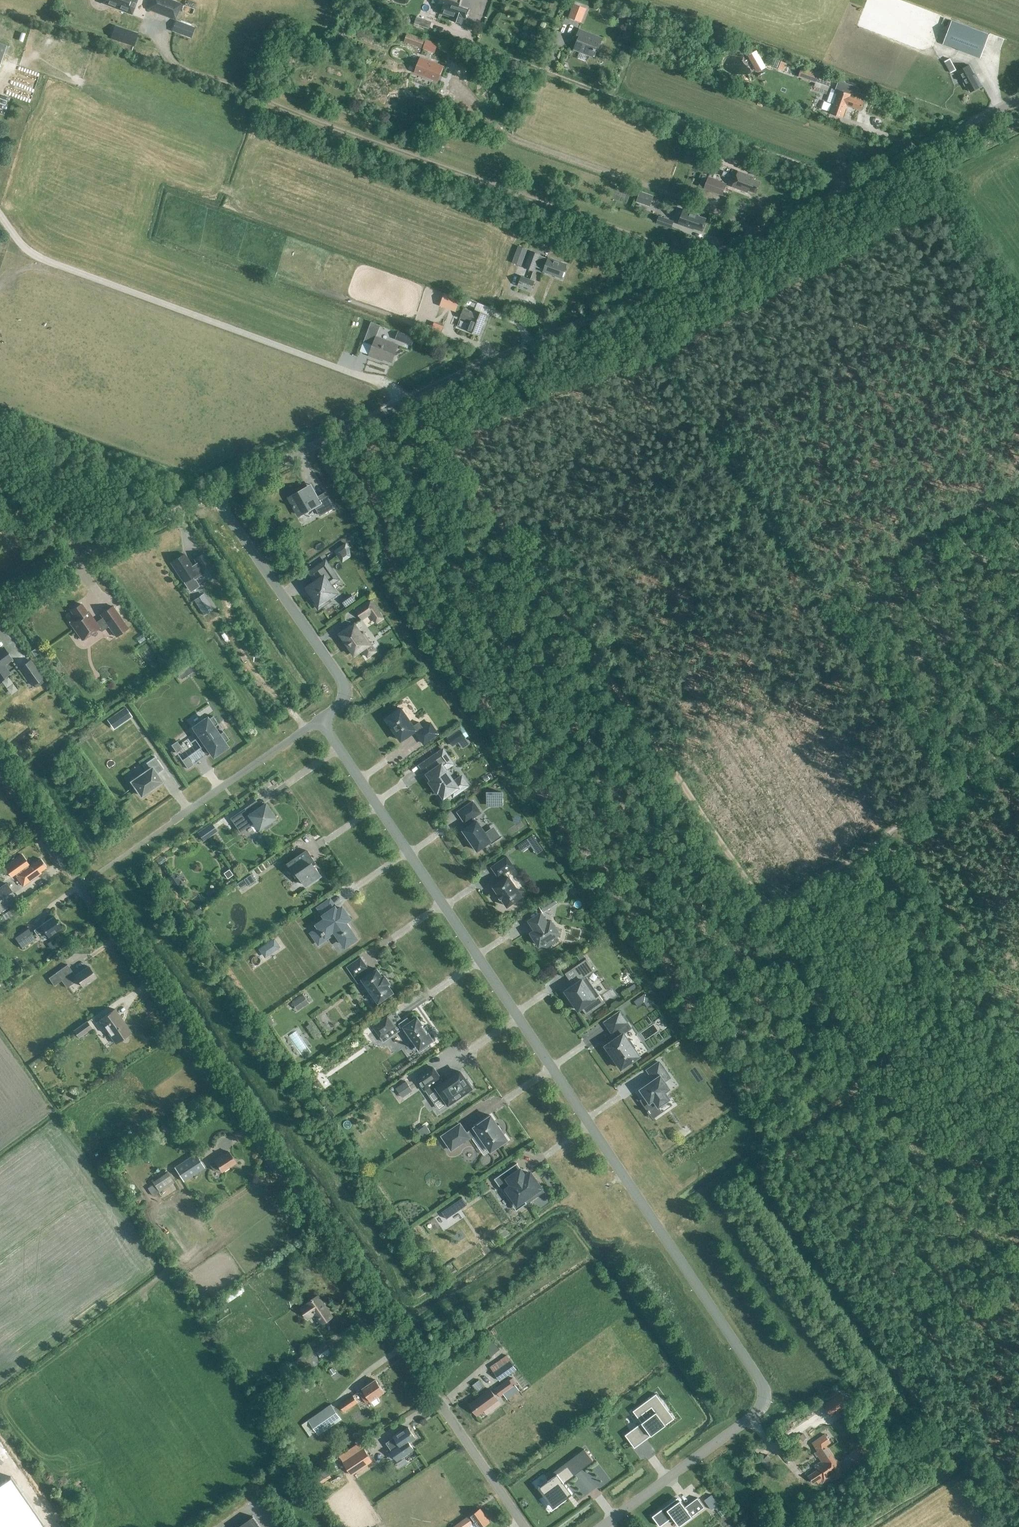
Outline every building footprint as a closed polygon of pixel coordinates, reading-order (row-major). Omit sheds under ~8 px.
[(110,6),(132,14),(137,0),(101,0),(100,2),(110,6)] [(174,20),(180,3),(172,0),(149,0),(145,9),(174,20)] [(438,6),(443,8),(441,13),(453,17),(452,20),(461,24),(463,18),(465,18),(468,10),(450,4),(451,1),(447,0),(440,0),(438,6)] [(568,17),(580,22),(586,9),(573,4),(568,17)] [(430,28),(432,22),(417,17),(414,23),(430,28)] [(190,24),(177,19),(172,30),(186,35),(190,24)] [(943,46),(948,48),(952,49),(953,48),(958,50),(957,51),(980,60),(989,36),(952,22),(943,46)] [(114,25),(110,38),(134,46),(138,33),(114,25)] [(580,37),(575,49),(594,56),(598,45),(600,46),(603,38),(580,29),(578,36),(580,37)] [(422,48),(425,39),(418,36),(418,37),(407,33),(404,42),(422,48)] [(426,40),(423,48),(434,52),(437,44),(426,40)] [(379,49),(363,43),(360,51),(376,56),(379,49)] [(453,64),(460,67),(465,55),(457,52),(453,64)] [(783,57),(769,52),(768,56),(782,61),(783,57)] [(443,66),(420,57),(414,73),(437,81),(443,66)] [(956,71),(953,66),(949,60),(944,63),(951,74),(956,71)] [(979,87),(981,85),(975,74),(974,75),(969,65),(957,71),(965,86),(966,85),(970,92),(979,87)] [(801,67),(798,75),(816,81),(818,75),(819,73),(801,67)] [(829,86),(831,79),(818,75),(816,81),(819,83),(829,86)] [(817,91),(826,94),(829,86),(819,83),(817,91)] [(838,90),(830,113),(842,117),(846,105),(861,110),(864,101),(849,96),(850,94),(838,90)] [(702,142),(700,147),(710,151),(713,143),(703,139),(702,142)] [(712,153),(720,156),(723,148),(715,145),(712,153)] [(743,154),(734,151),(731,159),(740,162),(743,154)] [(754,178),(740,173),(737,172),(731,188),(749,195),(749,193),(755,195),(760,182),(753,180),(754,178)] [(702,188),(722,195),(726,183),(706,176),(702,188)] [(635,202),(649,207),(653,195),(640,190),(635,202)] [(699,216),(699,215),(684,210),(679,224),(694,229),(702,231),(706,219),(699,216)] [(672,228),(674,222),(660,217),(657,223),(672,228)] [(511,262),(521,266),(527,249),(517,246),(511,262)] [(567,264),(549,257),(549,258),(540,255),(541,254),(531,250),(525,267),(534,271),(536,266),(544,269),(544,271),(562,278),(567,264)] [(522,276),(518,285),(531,290),(535,281),(522,276)] [(460,298),(444,292),(439,306),(456,312),(460,298)] [(479,335),(487,314),(474,310),(473,312),(464,308),(460,317),(467,320),(470,321),(466,330),(479,335)] [(371,323),(369,328),(364,341),(373,345),(368,357),(383,363),(383,361),(391,364),(398,345),(376,337),(380,327),(371,323)] [(326,491),(318,496),(311,484),(287,497),(298,517),(315,508),(320,516),(335,507),(326,491)] [(356,550),(349,542),(340,550),(347,557),(356,550)] [(215,571),(203,552),(194,558),(197,562),(191,566),(183,554),(171,562),(184,582),(192,576),(194,579),(204,573),(206,577),(215,571)] [(333,570),(326,561),(313,570),(320,581),(309,588),(314,596),(312,597),(319,608),(330,601),(328,598),(337,592),(331,584),(336,580),(330,572),(333,570)] [(354,610),(362,620),(370,615),(376,624),(384,618),(370,598),(354,610)] [(71,610),(76,618),(70,622),(82,640),(99,628),(101,631),(108,626),(116,636),(128,628),(113,606),(100,615),(102,617),(96,622),(92,616),(90,617),(81,603),(71,610)] [(362,634),(356,624),(341,634),(355,655),(363,649),(368,657),(376,651),(364,632),(362,634)] [(7,670),(3,665),(11,659),(3,647),(0,650),(0,675),(7,670)] [(188,674),(194,670),(190,664),(184,668),(188,674)] [(26,678),(32,686),(43,678),(38,670),(26,678)] [(132,716),(125,707),(113,715),(120,725),(132,716)] [(417,732),(417,733),(424,743),(438,734),(431,723),(424,728),(420,722),(414,726),(401,708),(387,718),(392,726),(391,727),(395,733),(397,733),(402,740),(416,730),(417,732)] [(218,723),(212,715),(207,719),(194,728),(200,736),(195,739),(200,748),(205,744),(211,752),(218,747),(220,750),(226,746),(224,743),(229,739),(223,731),(218,734),(212,727),(218,723)] [(466,737),(460,730),(447,739),(452,747),(466,737)] [(176,752),(182,748),(176,740),(170,745),(176,752)] [(444,749),(421,765),(432,781),(430,782),(432,785),(433,784),(436,789),(435,789),(437,792),(439,791),(444,798),(451,793),(453,796),(468,786),(462,777),(454,782),(444,767),(452,762),(444,749)] [(155,756),(143,765),(147,771),(132,781),(142,795),(162,781),(157,774),(164,769),(155,756)] [(187,768),(193,764),(187,756),(181,760),(187,768)] [(265,796),(280,788),(275,780),(260,788),(265,796)] [(501,792),(487,792),(487,804),(492,804),(495,799),(501,799),(501,792)] [(275,817),(265,803),(260,807),(255,800),(229,818),(239,832),(254,821),(259,829),(263,826),(266,829),(273,824),(271,821),(275,817)] [(474,802),(459,812),(466,822),(467,822),(470,826),(464,830),(478,850),(492,841),(493,843),(502,837),(492,829),(486,833),(478,821),(476,822),(473,818),(481,812),(474,802)] [(216,830),(210,821),(196,831),(202,840),(216,830)] [(543,849),(546,840),(538,838),(536,847),(543,849)] [(38,843),(22,854),(29,864),(45,853),(38,843)] [(289,864),(299,879),(301,877),(307,886),(322,875),(311,860),(313,858),(308,850),(289,864)] [(22,854),(4,867),(11,876),(16,873),(17,875),(16,876),(23,886),(41,873),(40,871),(46,867),(40,858),(28,867),(27,865),(29,864),(22,854)] [(524,891),(519,891),(509,876),(506,873),(515,867),(507,856),(492,867),(499,877),(501,876),(504,880),(494,886),(499,894),(498,895),(501,900),(502,899),(507,906),(516,900),(522,901),(524,891)] [(269,867),(265,862),(254,870),(258,875),(269,867)] [(176,891),(184,886),(174,872),(167,877),(176,891)] [(248,886),(255,881),(251,874),(243,879),(248,886)] [(17,899),(6,883),(0,888),(0,910),(17,899)] [(540,906),(543,912),(557,903),(554,897),(540,906)] [(338,910),(330,898),(316,907),(322,915),(321,915),(323,918),(315,924),(307,929),(317,944),(324,938),(333,932),(344,948),(359,939),(348,923),(352,920),(343,906),(338,910)] [(560,928),(555,927),(551,920),(548,923),(542,913),(530,920),(536,930),(532,933),(534,936),(532,937),(536,943),(538,942),(540,945),(553,937),(558,938),(560,928)] [(49,936),(62,927),(54,916),(34,930),(37,934),(44,930),(49,936)] [(23,948),(36,939),(28,927),(15,937),(23,948)] [(359,974),(379,1002),(394,992),(388,984),(390,983),(385,975),(383,977),(377,969),(370,974),(367,969),(368,968),(361,957),(347,967),(355,977),(359,974)] [(565,991),(579,1010),(582,1008),(587,1015),(605,1003),(600,995),(596,998),(583,979),(595,971),(587,959),(574,967),(580,976),(571,981),(573,985),(565,991)] [(68,964),(57,972),(48,978),(53,986),(62,980),(67,988),(78,980),(83,986),(97,977),(89,966),(75,975),(68,964)] [(627,989),(631,994),(637,990),(634,985),(627,989)] [(652,1004),(645,994),(634,1002),(638,1008),(644,1003),(647,1007),(652,1004)] [(309,1003),(303,995),(292,1003),(298,1011),(309,1003)] [(114,1008),(99,1018),(98,1018),(115,1043),(131,1032),(121,1018),(114,1008)] [(396,1011),(374,1026),(381,1036),(399,1023),(402,1028),(404,1027),(413,1041),(412,1042),(419,1052),(429,1045),(428,1043),(433,1040),(428,1032),(428,1033),(422,1025),(423,1024),(418,1017),(411,1022),(408,1017),(403,1020),(396,1011)] [(632,1029),(628,1023),(620,1011),(605,1022),(613,1033),(617,1038),(606,1046),(622,1069),(640,1056),(634,1048),(636,1047),(631,1040),(629,1041),(624,1033),(628,1030),(629,1032),(632,1029)] [(91,1027),(87,1021),(86,1020),(73,1029),(78,1036),(91,1027)] [(648,1070),(655,1080),(641,1089),(650,1102),(654,1099),(659,1106),(670,1099),(665,1092),(670,1088),(665,1081),(670,1077),(659,1062),(648,1070)] [(433,1067),(417,1079),(425,1090),(435,1083),(437,1087),(437,1088),(449,1104),(471,1088),(471,1087),(472,1086),(467,1079),(466,1080),(460,1072),(443,1084),(440,1080),(441,1079),(433,1067)] [(325,1077),(329,1083),(336,1078),(331,1072),(325,1077)] [(413,1091),(406,1081),(395,1088),(402,1098),(413,1091)] [(465,1108),(468,1117),(476,1113),(473,1105),(465,1108)] [(491,1115),(474,1127),(491,1151),(508,1140),(501,1130),(502,1129),(498,1125),(491,1115)] [(426,1118),(420,1121),(423,1128),(429,1126),(426,1118)] [(471,1138),(460,1122),(441,1136),(451,1151),(471,1138)] [(222,1171),(236,1162),(228,1150),(214,1160),(215,1161),(209,1164),(214,1171),(219,1167),(222,1171)] [(194,1155),(180,1164),(174,1168),(182,1181),(203,1168),(194,1155)] [(494,1179),(504,1192),(508,1189),(518,1203),(541,1188),(531,1173),(526,1176),(517,1163),(494,1179)] [(158,1192),(159,1193),(173,1184),(172,1181),(174,1179),(171,1174),(168,1176),(166,1173),(152,1183),(152,1184),(158,1192)] [(158,1192),(152,1184),(146,1188),(152,1196),(158,1192)] [(446,1219),(467,1205),(462,1198),(442,1212),(446,1219)] [(175,1297),(184,1293),(179,1280),(169,1284),(175,1297)] [(322,1323),(331,1317),(317,1296),(308,1303),(308,1304),(301,1308),(308,1317),(315,1313),(322,1323)] [(302,1376),(309,1371),(320,1363),(316,1357),(318,1356),(322,1361),(331,1354),(328,1350),(323,1342),(315,1348),(313,1349),(300,1358),(293,1363),(302,1376)] [(516,1370),(510,1361),(506,1356),(490,1368),(500,1382),(516,1370)] [(303,1390),(315,1383),(310,1376),(299,1384),(303,1390)] [(379,1401),(376,1397),(384,1392),(375,1379),(362,1388),(364,1392),(360,1395),(366,1403),(368,1401),(372,1407),(374,1407),(379,1403),(379,1401)] [(507,1399),(519,1390),(516,1385),(517,1384),(513,1379),(510,1381),(509,1379),(495,1389),(500,1396),(503,1394),(507,1399)] [(478,1397),(469,1404),(477,1415),(485,1410),(487,1414),(498,1406),(502,1403),(491,1388),(487,1391),(478,1398),(478,1397)] [(343,1411),(358,1401),(353,1394),(339,1404),(343,1411)] [(662,1419),(670,1413),(656,1394),(633,1411),(641,1423),(630,1431),(638,1441),(649,1433),(651,1436),(656,1432),(665,1425),(666,1425),(665,1424),(664,1422),(662,1419)] [(842,1395),(824,1407),(832,1419),(850,1407),(842,1395)] [(317,1434),(341,1418),(331,1403),(307,1419),(317,1434)] [(401,1430),(393,1436),(395,1438),(393,1440),(392,1439),(386,1443),(392,1450),(391,1451),(396,1458),(405,1452),(406,1454),(414,1449),(409,1442),(415,1437),(408,1427),(402,1431),(401,1430)] [(786,1435),(796,1450),(804,1445),(794,1430),(786,1435)] [(840,1472),(842,1470),(826,1445),(830,1443),(825,1435),(813,1443),(818,1451),(816,1452),(822,1461),(815,1466),(818,1470),(808,1476),(813,1483),(817,1480),(818,1483),(822,1481),(823,1482),(835,1474),(837,1478),(842,1474),(840,1472)] [(372,1463),(363,1449),(359,1444),(339,1457),(343,1463),(343,1464),(351,1476),(372,1463)] [(548,1480),(539,1487),(545,1495),(546,1496),(548,1495),(553,1501),(559,1497),(561,1500),(572,1492),(564,1482),(575,1475),(568,1465),(551,1478),(549,1475),(546,1477),(548,1480)] [(44,1525),(9,1476),(0,1482),(0,1526),(41,1526),(44,1525)] [(718,1504),(711,1495),(704,1500),(711,1509),(718,1504)] [(685,1506),(679,1498),(673,1503),(672,1501),(652,1516),(660,1526),(673,1517),(679,1525),(704,1507),(697,1497),(685,1506)] [(490,1521),(480,1508),(470,1515),(471,1515),(469,1517),(468,1515),(453,1525),(455,1526),(467,1526),(473,1523),(472,1521),(474,1520),(479,1526),(482,1526),(490,1521)] [(253,1516),(238,1526),(260,1526),(253,1516)]
